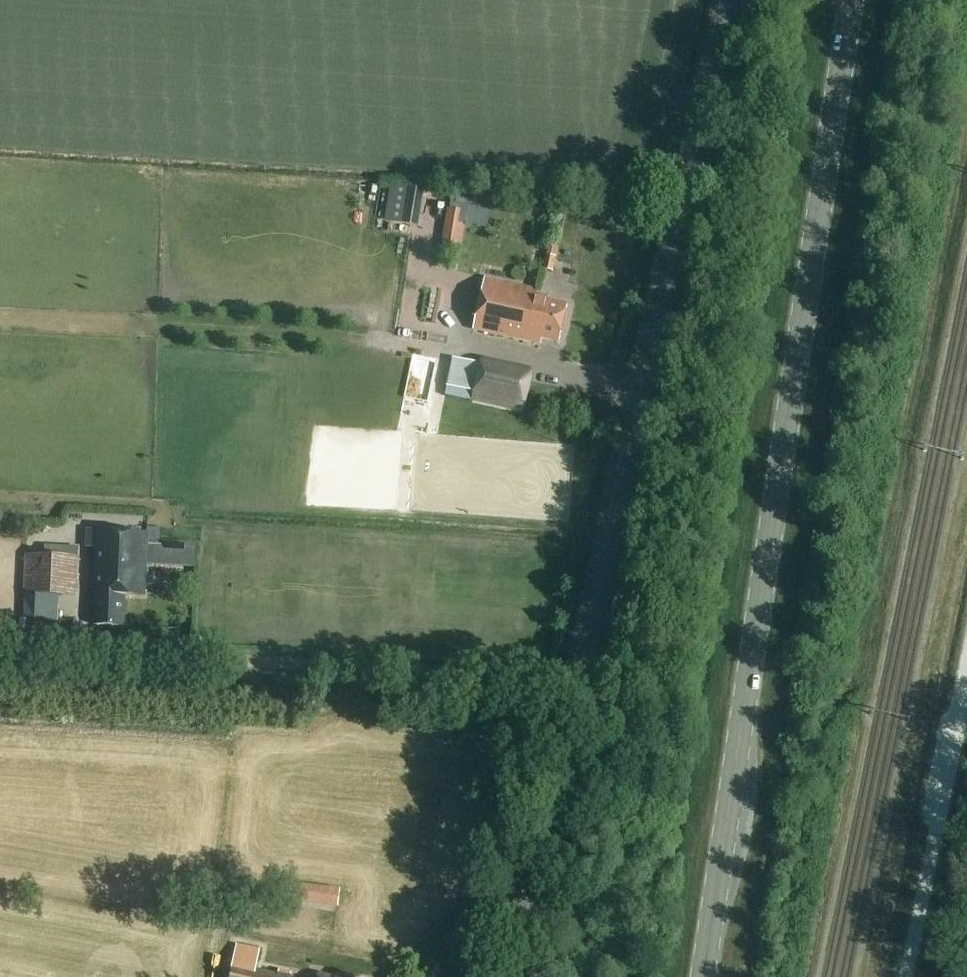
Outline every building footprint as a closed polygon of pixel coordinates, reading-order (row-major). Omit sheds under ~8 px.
[(399,184),(398,222),(432,222),(432,185),(399,184)] [(451,191),(449,207),(450,207),(462,209),(466,210),(468,193),(451,191)] [(441,252),(458,255),(464,212),(448,209),(441,252)] [(554,274),(557,259),(544,256),(541,271),(554,274)] [(559,343),(568,305),(549,301),(550,297),(539,295),(539,291),(486,279),(475,330),(535,344),(536,338),(559,343)] [(441,379),(445,357),(427,354),(423,377),(441,379)] [(473,392),(471,402),(523,412),(531,370),(480,360),(479,363),(473,392)] [(96,532),(92,594),(97,594),(95,626),(125,628),(127,596),(145,597),(147,565),(189,567),(190,543),(148,541),(149,535),(96,532)] [(25,593),(75,596),(77,555),(27,553),(25,593)] [(339,908),(341,891),(292,885),(290,903),(339,908)] [(256,969),(260,951),(238,947),(232,976),(293,976),(292,976),(292,973),(280,971),(279,974),(256,969)]
